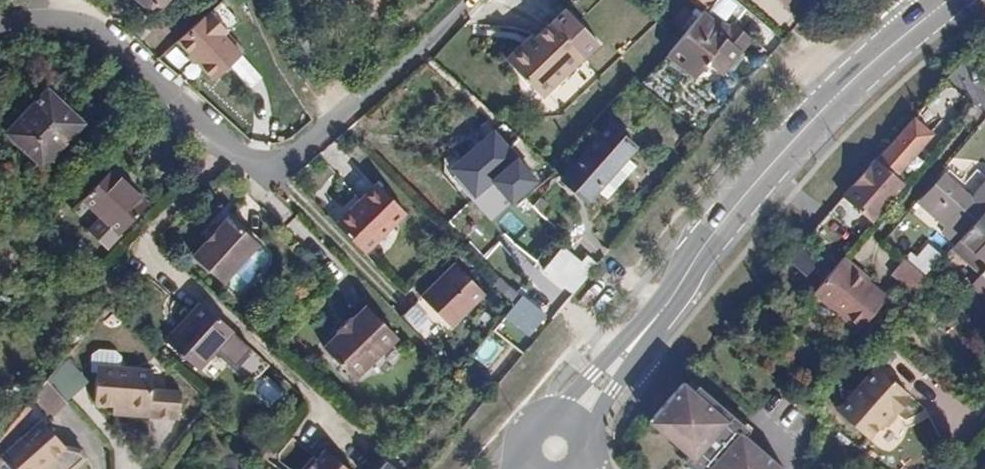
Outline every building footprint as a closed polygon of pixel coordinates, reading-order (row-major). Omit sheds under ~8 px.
[(702,12),(678,39),(666,53),(692,77),(705,62),(720,76),(741,54),(736,48),(740,35),(738,29),(733,26),(745,11),(732,0),(712,0),(702,12)] [(702,12),(712,0),(688,0),(702,12)] [(220,20),(199,4),(171,38),(214,71),(236,44),(215,27),(220,20)] [(534,51),(569,79),(582,66),(550,35),(534,51)] [(526,58),(561,87),(569,79),(534,51),(526,58)] [(542,107),(561,87),(526,58),(522,55),(506,73),(510,78),(542,107)] [(70,81),(62,73),(6,134),(40,164),(78,121),(63,106),(70,97),(64,90),(70,81)] [(628,79),(624,84),(632,91),(636,86),(628,79)] [(632,91),(638,96),(642,91),(636,86),(632,91)] [(873,161),(842,196),(840,199),(868,222),(900,184),(891,177),(929,133),(911,118),(876,159),(873,162),(873,161)] [(617,175),(626,167),(621,162),(634,148),(610,127),(563,178),(586,198),(600,184),(612,172),(617,175)] [(487,129),(449,169),(478,195),(516,156),(487,129)] [(612,172),(600,184),(608,191),(629,169),(626,167),(617,175),(612,172)] [(145,205),(108,172),(83,201),(121,234),(145,205)] [(976,194),(972,199),(943,174),(926,195),(939,205),(935,210),(950,222),(960,211),(971,219),(981,207),(984,209),(984,208),(984,184),(976,194)] [(354,200),(393,239),(401,231),(390,220),(403,207),(375,180),(354,200)] [(939,205),(926,195),(918,204),(945,228),(950,222),(935,210),(939,205)] [(546,205),(538,198),(532,205),(540,212),(546,205)] [(393,239),(354,200),(336,218),(375,256),(393,239)] [(953,246),(984,275),(984,208),(984,209),(953,246)] [(232,221),(197,259),(227,284),(262,247),(232,221)] [(927,246),(912,261),(925,272),(952,241),(942,232),(929,247),(927,246)] [(542,270),(572,296),(600,262),(569,237),(542,270)] [(454,259),(432,280),(462,310),(484,288),(454,259)] [(841,259),(812,293),(855,332),(884,300),(851,272),(853,270),(841,259)] [(432,280),(399,313),(428,343),(462,310),(432,280)] [(510,287),(504,294),(514,304),(520,296),(510,287)] [(0,295),(0,318),(11,304),(0,295)] [(514,304),(503,316),(523,331),(538,312),(520,296),(514,304)] [(234,332),(204,306),(170,345),(200,371),(234,332)] [(341,336),(327,351),(357,381),(399,341),(369,309),(354,323),(352,322),(340,334),(341,336)] [(768,347),(762,354),(767,359),(773,352),(768,347)] [(69,400),(90,378),(69,357),(47,379),(69,400)] [(159,366),(97,363),(95,403),(112,403),(114,414),(182,417),(183,388),(158,387),(159,366)] [(887,411),(891,414),(905,399),(902,396),(904,394),(872,365),(831,409),(863,438),(877,423),(887,411)] [(254,391),(270,407),(285,392),(268,376),(254,391)] [(693,392),(684,385),(653,420),(662,428),(656,434),(677,452),(714,410),(693,392)] [(698,387),(693,392),(714,410),(718,405),(698,387)] [(718,405),(714,410),(677,452),(691,464),(697,459),(708,468),(707,468),(778,468),(739,433),(744,427),(718,405)] [(879,426),(891,414),(887,411),(877,423),(879,426)] [(46,416),(3,451),(17,468),(56,468),(64,464),(67,468),(75,468),(88,457),(83,449),(71,447),(46,416)] [(648,427),(656,434),(662,428),(653,420),(648,427)] [(291,455),(285,452),(276,467),(280,468),(304,468),(312,455),(296,446),(291,455)] [(335,458),(325,450),(309,468),(326,468),(335,458)] [(326,468),(349,468),(335,458),(326,468)] [(377,468),(393,468),(384,461),(377,468)]
